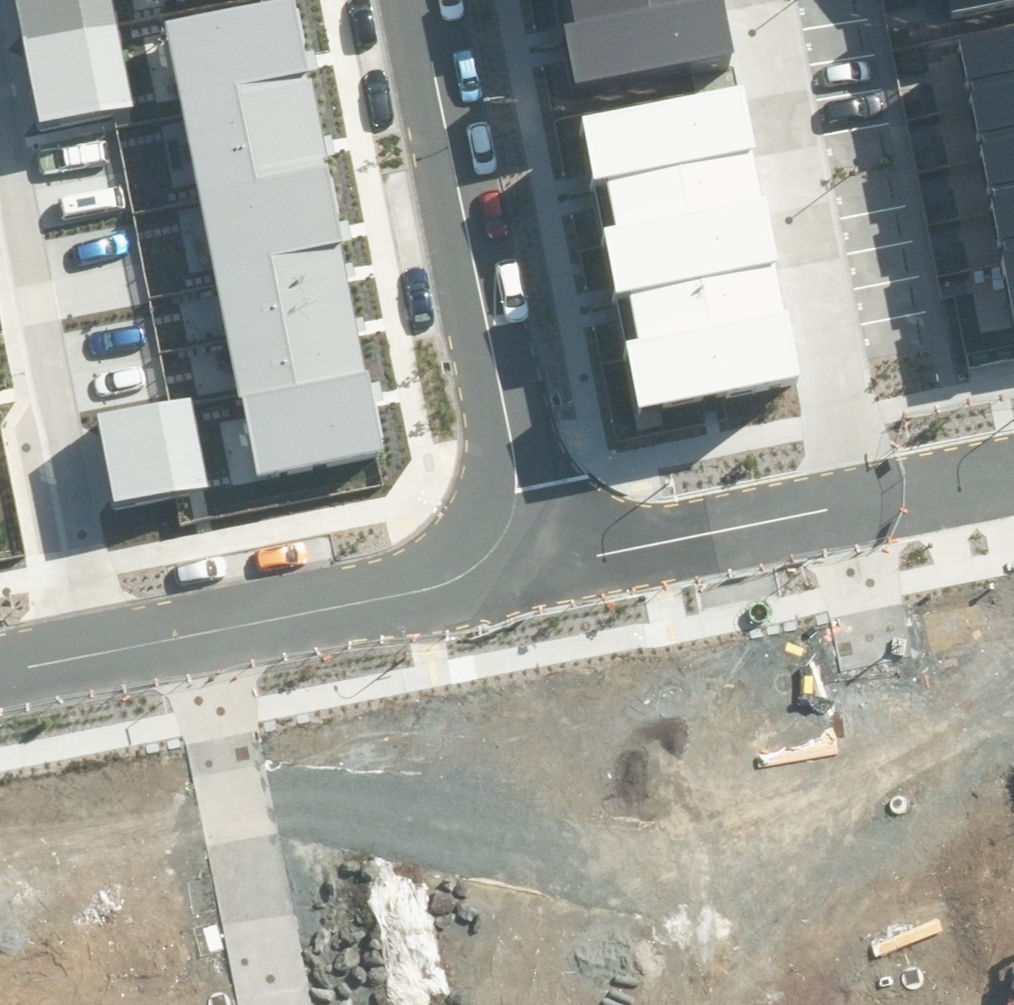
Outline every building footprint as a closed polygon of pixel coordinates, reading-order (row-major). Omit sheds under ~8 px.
[(134,108),(113,0),(15,0),(40,126),(134,108)] [(257,474),(385,449),(375,401),(382,399),(379,381),(372,383),(370,370),(366,371),(358,332),(366,330),(363,316),(354,318),(346,277),(355,276),(352,262),(345,264),(340,242),(351,239),(347,220),(338,222),(324,154),(335,152),(331,134),(322,136),(309,70),(317,68),(314,50),(304,52),(293,0),(269,0),(163,21),(239,397),(242,397),(257,474)] [(737,59),(725,0),(571,0),(575,21),(563,24),(577,90),(737,59)] [(953,11),(1008,0),(951,0),(953,11)] [(1013,313),(1013,26),(957,39),(967,83),(971,82),(973,91),(969,92),(978,132),(984,131),(985,139),(980,141),(989,185),(993,184),(995,194),(990,195),(1000,241),(1003,240),(1007,253),(1001,255),(1013,313)] [(639,407),(799,375),(786,310),(784,310),(774,261),(779,260),(766,197),(762,198),(752,148),(756,147),(744,85),(582,117),(594,179),(606,177),(616,225),(603,227),(616,293),(628,290),(638,338),(626,340),(639,407)] [(115,505),(208,487),(190,397),(97,415),(115,505)]
